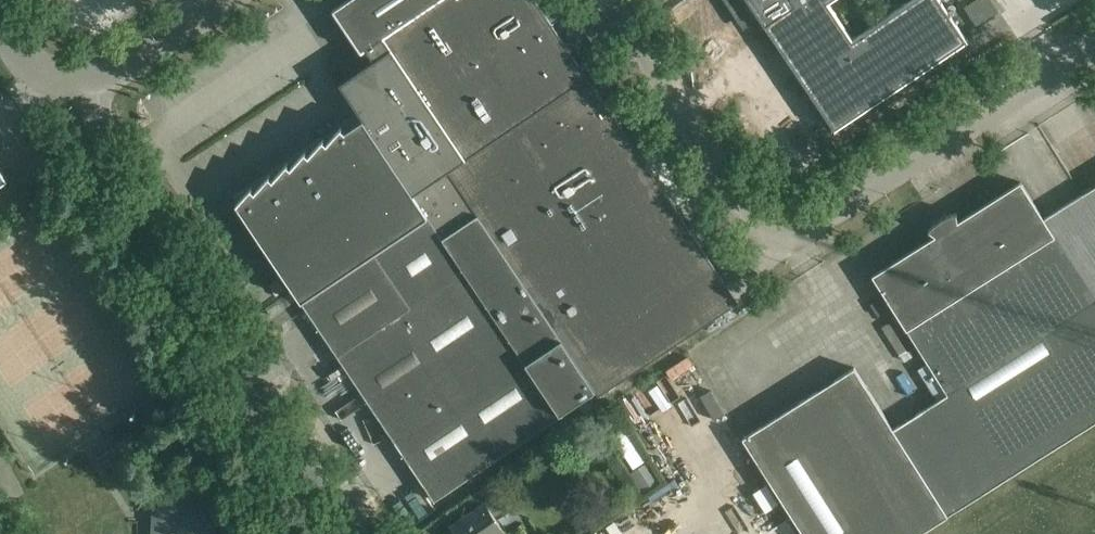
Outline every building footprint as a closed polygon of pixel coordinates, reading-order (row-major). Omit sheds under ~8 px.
[(236,204),(301,301),(434,501),(452,488),(561,416),(560,413),(594,390),(598,396),(720,314),(738,302),(536,0),(347,0),(338,6),(379,69),(356,84),(344,91),(363,119),(345,131),(341,128),(327,143),(326,143),(323,140),(309,156),(308,155),(305,152),(291,168),(287,164),(273,180),(269,176),(268,176),(255,192),(251,188),(236,204)] [(737,17),(749,35),(763,25),(834,130),(967,41),(955,23),(940,0),(909,0),(856,35),(833,0),(738,0),(737,17)] [(741,436),(803,533),(916,533),(975,496),(1094,421),(1094,186),(1055,212),(1044,219),(1020,182),(957,222),(955,214),(951,215),(948,216),(944,218),(940,220),(937,222),(934,225),(931,228),(928,231),(935,236),(872,276),(884,294),(925,360),(919,364),(938,395),(920,407),(894,424),(856,363),(741,436)] [(661,482),(647,462),(629,473),(643,493),(661,482)] [(769,481),(755,490),(767,510),(781,502),(769,481)] [(488,483),(470,495),(478,507),(451,526),(457,533),(500,533),(505,531),(494,514),(504,507),(488,483)] [(166,492),(166,497),(156,496),(154,533),(214,533),(215,494),(166,492)]
